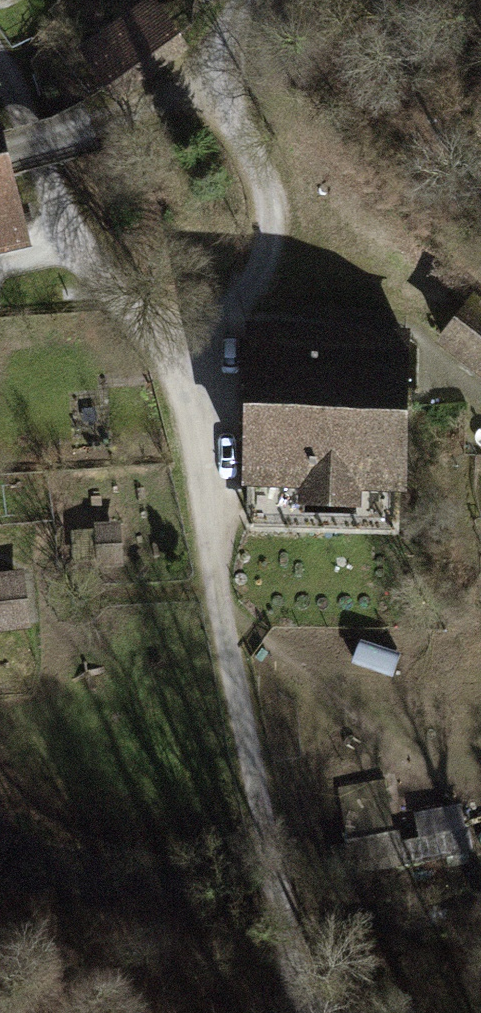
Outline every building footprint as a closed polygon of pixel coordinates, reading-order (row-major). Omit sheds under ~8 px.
[(116,100),(191,47),(157,0),(142,0),(77,46),(116,100)] [(30,245),(7,147),(0,120),(0,252),(30,245)] [(471,301),(442,338),(480,368),(480,308),(471,301)] [(413,323),(248,317),(243,480),(300,482),(299,498),(304,498),(303,512),(358,514),(358,501),(363,501),(363,486),(407,487),(413,323)] [(120,519),(94,521),(97,567),(124,565),(120,519)] [(0,572),(0,633),(31,629),(24,570),(0,572)] [(462,833),(397,845),(400,861),(465,849),(462,833)]
